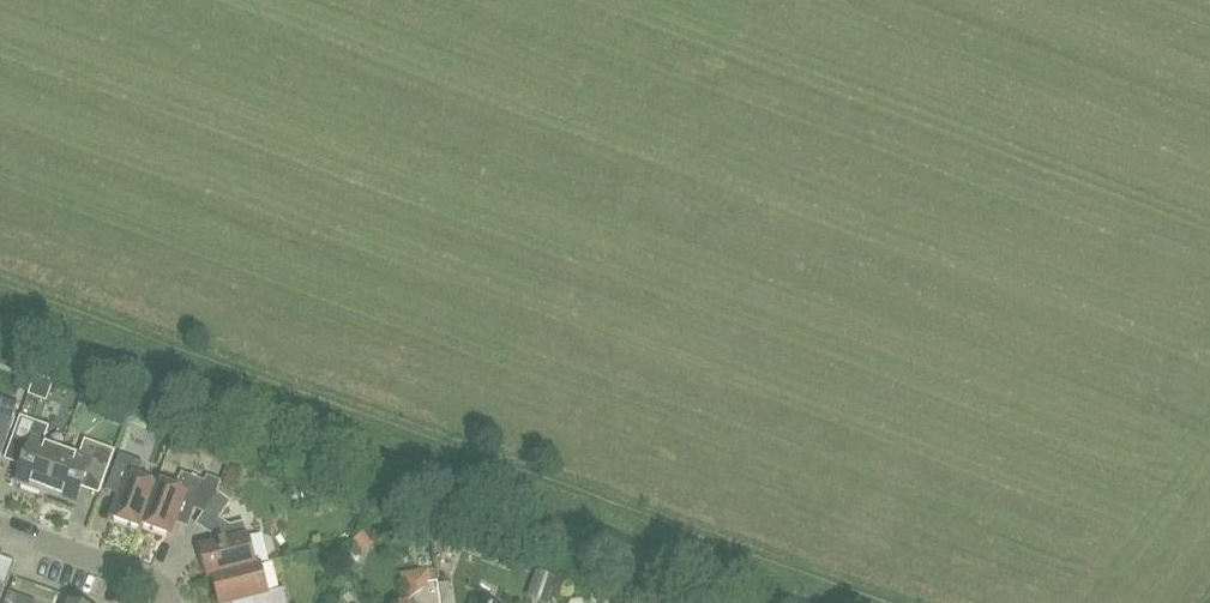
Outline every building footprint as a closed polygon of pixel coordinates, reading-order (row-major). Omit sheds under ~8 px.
[(20,405),(1,398),(0,400),(0,459),(20,405)] [(46,494),(62,449),(44,442),(49,427),(20,417),(10,446),(28,452),(16,483),(46,494)] [(99,494),(104,480),(115,452),(85,441),(79,455),(62,449),(46,494),(75,505),(86,474),(92,476),(89,485),(92,491),(99,494)] [(141,529),(157,482),(156,485),(138,479),(143,463),(120,455),(109,483),(123,488),(112,518),(141,529)] [(207,477),(205,482),(182,473),(176,489),(157,482),(141,529),(142,525),(170,535),(181,505),(204,513),(217,493),(221,482),(207,477)] [(231,502),(227,499),(217,493),(204,513),(199,521),(212,530),(231,502)] [(209,579),(260,566),(260,565),(255,566),(244,522),(230,526),(234,541),(201,549),(209,579)] [(254,599),(255,602),(287,602),(284,590),(267,594),(260,566),(209,579),(214,578),(220,602),(237,602),(254,599)] [(438,583),(423,585),(423,590),(406,602),(441,602),(438,583)] [(22,598),(19,597),(9,593),(6,602),(20,602),(22,598)]
